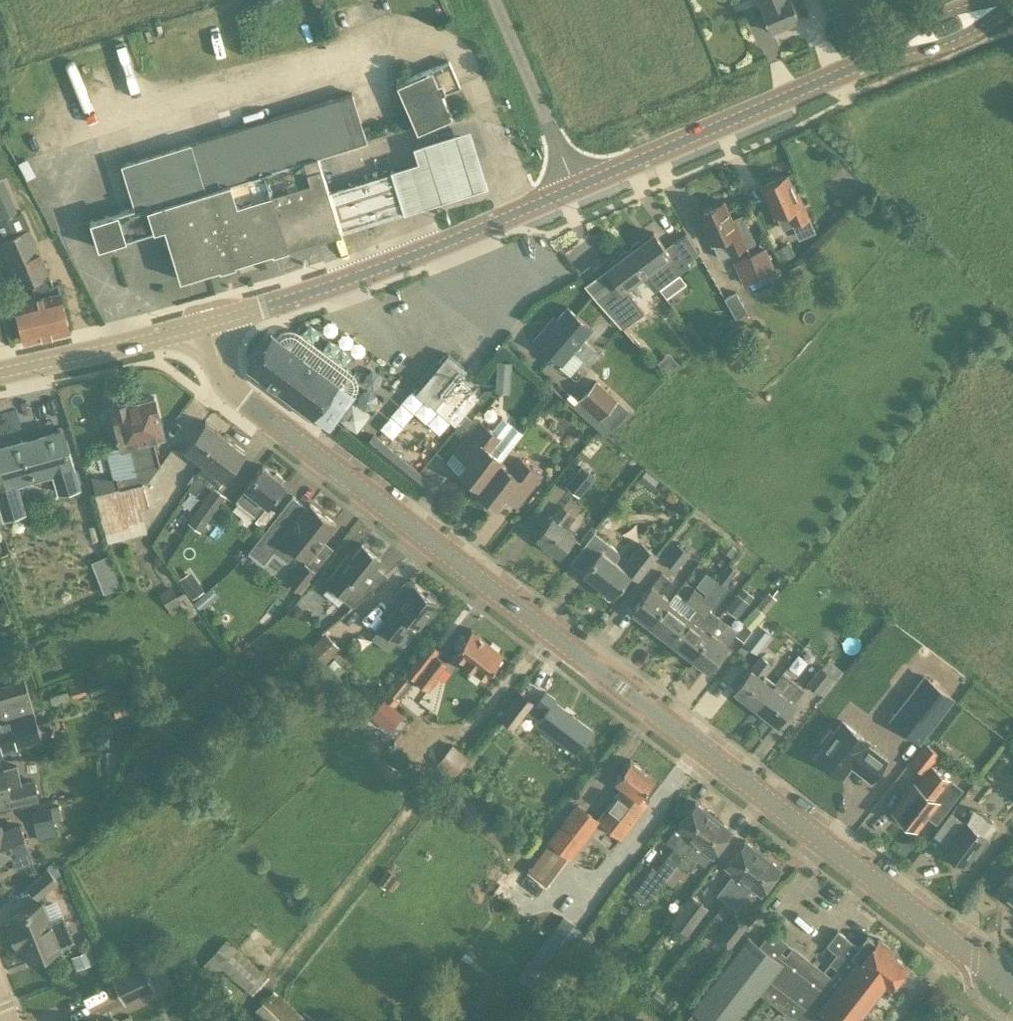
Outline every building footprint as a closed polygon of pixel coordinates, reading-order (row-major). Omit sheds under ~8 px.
[(791,0),(756,0),(769,32),(799,19),(791,0)] [(285,25),(282,16),(270,20),(273,29),(285,25)] [(270,28),(261,26),(257,41),(266,44),(270,28)] [(449,61),(396,84),(408,112),(413,124),(417,132),(452,116),(442,94),(460,87),(449,61)] [(134,207),(89,221),(97,248),(163,227),(179,279),(218,267),(219,269),(235,264),(234,262),(271,251),(272,253),(287,248),(287,246),(324,234),(325,236),(341,231),(329,191),(328,188),(274,204),(271,193),(236,203),(230,184),(304,161),(307,170),(321,166),(318,157),(367,142),(352,93),(191,142),(121,164),(134,207)] [(416,162),(390,170),(402,209),(404,208),(486,180),(468,126),(411,146),(416,162)] [(2,171),(13,163),(1,147),(0,147),(0,169),(2,171)] [(341,188),(330,191),(343,231),(354,228),(405,211),(404,208),(402,209),(390,170),(387,171),(388,174),(341,188)] [(815,232),(809,218),(797,191),(794,192),(787,175),(761,186),(774,217),(776,216),(782,230),(793,225),(799,239),(815,232)] [(59,290),(57,282),(53,284),(23,210),(18,212),(2,177),(0,179),(0,243),(19,288),(31,284),(35,296),(13,302),(23,342),(69,330),(59,290)] [(743,214),(731,219),(723,201),(698,212),(719,259),(746,247),(745,246),(755,242),(743,214)] [(632,248),(630,250),(647,272),(667,256),(679,273),(690,265),(687,261),(698,253),(686,232),(664,248),(653,232),(640,242),(637,241),(631,246),(632,248)] [(766,246),(733,261),(744,285),(777,270),(766,246)] [(606,268),(584,285),(621,328),(643,311),(626,288),(647,272),(630,250),(627,251),(625,250),(619,255),(619,257),(606,268)] [(748,311),(736,291),(724,298),(734,315),(736,318),(748,311)] [(596,348),(584,337),(591,328),(567,307),(549,328),(546,325),(534,339),(561,363),(572,350),(584,361),(596,348)] [(287,333),(282,335),(279,339),(273,335),(247,369),(328,431),(349,402),(354,396),(354,395),(356,391),(358,385),(357,379),(354,374),(299,333),(293,332),(287,333)] [(480,395),(459,378),(466,370),(447,354),(418,390),(436,405),(434,407),(455,424),(480,395)] [(509,389),(510,359),(496,359),(495,389),(509,389)] [(598,428),(606,435),(629,409),(617,398),(623,392),(608,378),(602,384),(596,379),(577,399),(578,400),(573,405),(598,428)] [(363,385),(339,418),(355,430),(379,397),(363,385)] [(114,425),(119,445),(106,448),(113,478),(116,478),(118,488),(96,493),(107,541),(148,531),(142,506),(148,505),(142,482),(148,480),(160,465),(154,438),(164,436),(153,396),(128,402),(128,400),(127,400),(123,398),(123,397),(112,400),(112,401),(110,404),(109,405),(109,406),(101,408),(106,427),(114,425)] [(502,416),(492,430),(478,419),(453,452),(466,462),(459,472),(478,487),(498,462),(500,463),(523,432),(502,416)] [(204,464),(225,436),(205,420),(183,449),(204,464)] [(61,429),(0,447),(0,506),(3,517),(23,511),(15,484),(53,473),(58,492),(78,486),(61,429)] [(400,472),(408,463),(387,445),(372,433),(365,443),(400,472)] [(204,464),(205,466),(188,488),(196,494),(205,483),(212,488),(188,521),(201,531),(227,496),(217,489),(224,479),(245,452),(225,436),(204,464)] [(498,462),(478,487),(479,487),(476,490),(497,507),(504,497),(517,507),(543,474),(520,456),(509,470),(500,463),(498,462)] [(585,461),(566,485),(579,495),(595,474),(592,472),(595,469),(585,461)] [(244,488),(245,489),(236,500),(256,517),(255,519),(263,526),(276,511),(268,504),(285,483),(281,481),(283,477),(276,472),(273,474),(262,465),(244,488)] [(295,551),(306,559),(323,539),(335,523),(309,502),(306,506),(292,495),(249,550),(264,562),(273,550),(287,560),(295,551)] [(562,504),(552,517),(536,537),(558,555),(574,534),(572,532),(575,529),(568,524),(576,515),(562,504)] [(621,566),(615,561),(618,557),(619,555),(619,554),(619,552),(618,550),(616,548),(594,531),(571,561),(583,572),(583,573),(612,596),(630,574),(636,579),(657,554),(641,541),(621,566)] [(731,557),(738,549),(727,541),(721,550),(731,557)] [(677,542),(663,560),(677,571),(690,552),(677,542)] [(351,606),(373,588),(360,578),(366,571),(368,573),(380,559),(361,544),(351,556),(347,553),(326,580),(329,583),(326,587),(351,606)] [(102,592),(120,585),(108,553),(90,560),(102,592)] [(288,582),(298,590),(308,578),(314,570),(304,562),(288,582)] [(736,569),(728,562),(716,578),(717,579),(724,584),(736,569)] [(191,568),(177,576),(190,597),(204,588),(191,568)] [(662,571),(651,585),(631,611),(647,623),(666,599),(668,598),(662,593),(672,579),(662,571)] [(378,627),(402,646),(416,628),(417,628),(437,604),(433,601),(435,599),(427,593),(426,595),(406,580),(391,599),(397,604),(378,627)] [(171,612),(190,600),(185,591),(178,596),(172,585),(159,593),(171,612)] [(200,609),(217,594),(209,585),(192,600),(200,609)] [(669,601),(666,599),(647,623),(669,641),(705,595),(694,587),(685,598),(676,592),(669,601)] [(715,621),(714,620),(706,630),(709,632),(691,657),(707,670),(727,644),(735,634),(744,641),(764,615),(777,597),(768,590),(756,606),(755,604),(736,629),(719,615),(715,621)] [(737,617),(749,602),(737,593),(725,608),(737,617)] [(714,602),(705,595),(669,641),(691,657),(709,632),(706,630),(714,620),(705,614),(714,602)] [(758,623),(743,644),(756,653),(771,632),(758,623)] [(452,653),(484,677),(502,654),(470,629),(452,653)] [(341,647),(325,631),(307,647),(322,664),(324,663),(326,665),(332,659),(330,657),(341,647)] [(429,641),(413,664),(424,672),(420,677),(433,686),(439,678),(437,677),(448,661),(436,653),(439,649),(429,641)] [(761,655),(751,669),(750,668),(733,690),(756,708),(783,672),(782,671),(775,681),(766,675),(774,664),(761,655)] [(827,657),(822,665),(837,675),(842,667),(827,657)] [(820,666),(806,685),(818,693),(832,674),(820,666)] [(804,687),(783,672),(756,708),(776,724),(793,702),(804,687)] [(110,684),(107,676),(86,683),(89,691),(110,684)] [(7,753),(6,748),(42,738),(41,737),(55,733),(44,695),(32,698),(26,677),(0,685),(0,755),(7,753)] [(72,697),(87,693),(82,678),(68,682),(72,697)] [(922,683),(890,726),(916,745),(948,702),(922,683)] [(52,702),(69,697),(66,687),(49,692),(52,702)] [(513,729),(534,701),(520,691),(499,718),(513,729)] [(545,692),(534,705),(544,713),(536,723),(542,728),(539,731),(549,739),(552,735),(574,753),(591,730),(554,702),(555,700),(545,692)] [(141,701),(113,708),(115,715),(143,709),(141,701)] [(403,743),(417,726),(399,711),(385,728),(403,743)] [(869,741),(842,721),(834,731),(830,729),(820,741),(824,744),(816,755),(815,755),(842,776),(843,775),(853,762),(860,767),(858,770),(870,779),(884,761),(886,758),(867,744),(869,741)] [(923,773),(939,753),(926,743),(910,763),(923,773)] [(546,841),(549,843),(527,871),(546,886),(568,857),(570,859),(598,822),(621,839),(648,803),(639,797),(654,777),(629,759),(613,780),(621,786),(596,818),(576,802),(546,841)] [(932,764),(917,785),(912,782),(901,796),(903,798),(892,812),(903,820),(903,824),(908,828),(911,826),(915,829),(926,815),(927,817),(928,816),(937,823),(947,809),(938,802),(939,802),(935,800),(951,778),(932,764)] [(27,802),(39,800),(35,779),(7,785),(3,768),(0,769),(0,808),(27,802)] [(695,802),(675,828),(665,841),(673,847),(657,869),(652,865),(632,891),(647,902),(665,879),(713,816),(695,802)] [(31,811),(34,826),(62,820),(59,805),(31,811)] [(966,823),(965,822),(951,812),(933,835),(947,845),(943,851),(964,867),(971,856),(976,859),(989,841),(984,837),(997,827),(993,819),(981,811),(973,808),(966,823)] [(731,829),(713,816),(665,879),(674,885),(685,870),(686,871),(703,849),(711,856),(731,829)] [(0,826),(0,855),(8,852),(8,851),(9,850),(16,868),(33,862),(18,820),(0,826)] [(737,843),(728,835),(717,848),(727,856),(737,843)] [(724,866),(733,873),(716,894),(726,901),(762,854),(744,840),(724,866)] [(762,854),(726,901),(735,909),(752,888),(760,894),(780,867),(762,854)] [(48,867),(27,885),(37,898),(59,880),(48,867)] [(996,890),(1012,903),(1012,867),(996,890)] [(688,934),(708,908),(691,895),(671,921),(688,934)] [(59,946),(72,941),(62,916),(49,921),(42,903),(9,917),(11,920),(6,922),(16,948),(21,946),(27,961),(60,948),(59,946)] [(748,924),(734,913),(716,937),(730,948),(748,924)] [(518,977),(536,993),(540,988),(553,1000),(563,988),(548,975),(575,944),(593,959),(601,950),(582,934),(583,933),(564,917),(546,939),(530,925),(520,937),(537,952),(532,957),(524,950),(510,966),(519,975),(518,977)] [(763,938),(758,945),(747,936),(691,1009),(693,1010),(686,1020),(688,1020),(745,1020),(739,1017),(758,992),(795,1020),(855,1020),(884,983),(890,987),(907,966),(892,954),(894,951),(878,938),(875,942),(866,935),(858,946),(848,939),(848,938),(837,930),(825,945),(835,953),(828,962),(836,969),(827,981),(788,951),(785,955),(763,938)] [(269,976),(226,938),(210,955),(252,994),(269,976)] [(111,976),(124,1003),(155,987),(142,961),(111,976)] [(266,1020),(309,1020),(281,992),(279,993),(275,989),(254,1009),(266,1020)]
